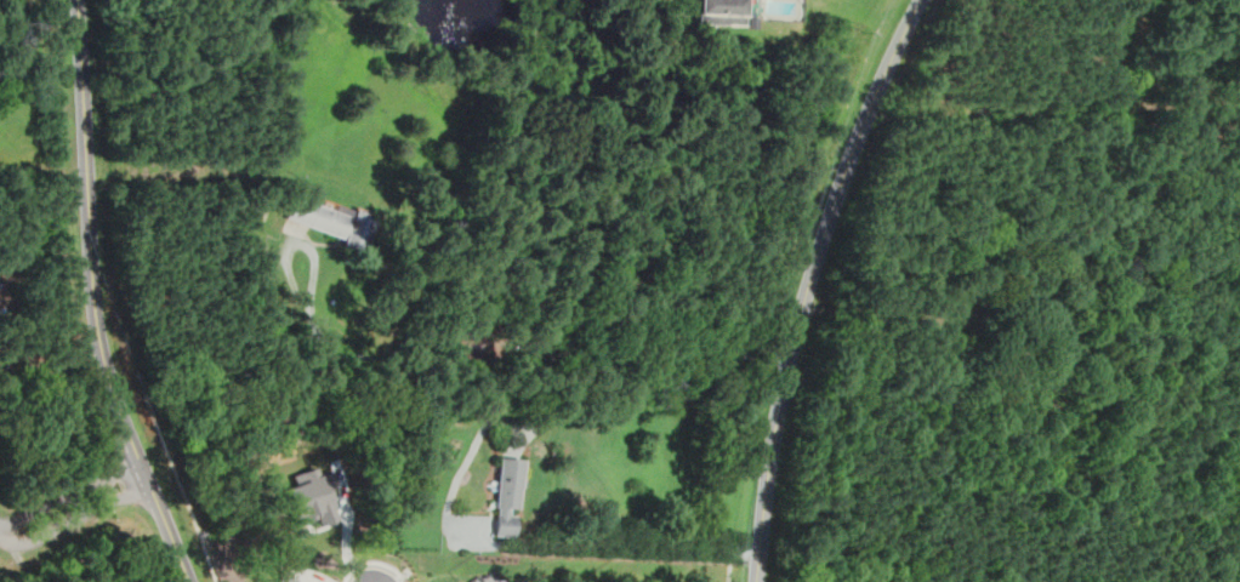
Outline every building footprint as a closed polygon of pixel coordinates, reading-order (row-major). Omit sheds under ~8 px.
[(698,21),(744,23),(745,0),(699,0),(698,21)] [(747,16),(746,29),(756,29),(757,17),(757,16),(747,16)] [(294,193),(286,213),(348,235),(346,242),(365,250),(376,219),(364,216),(365,211),(354,207),(352,213),(294,193)] [(455,331),(456,359),(485,356),(484,330),(455,331)] [(500,457),(495,506),(497,507),(497,514),(494,513),(493,535),(516,537),(518,514),(508,514),(508,506),(518,507),(523,460),(500,457)] [(283,489),(296,523),(312,517),(309,513),(315,510),(320,524),(337,518),(325,487),(335,484),(330,469),(318,474),(315,467),(292,475),(296,484),(283,489)]
